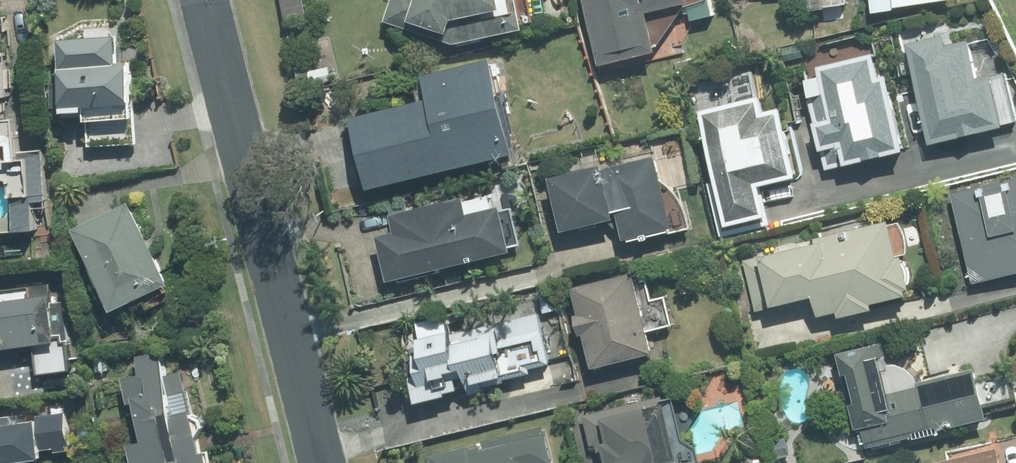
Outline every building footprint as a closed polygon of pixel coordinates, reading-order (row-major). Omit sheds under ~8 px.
[(389,19),(460,43),(530,29),(524,0),(395,0),(389,19)] [(696,0),(590,0),(605,64),(662,49),(653,11),(696,0)] [(716,14),(712,0),(709,0),(689,5),(693,20),(716,14)] [(874,13),(914,6),(913,4),(939,0),(872,0),(874,13)] [(64,39),(70,117),(90,116),(92,145),(140,141),(136,102),(139,101),(135,61),(123,62),(121,34),(64,39)] [(1003,125),(992,77),(978,80),(968,43),(944,49),(942,38),(911,45),(933,141),(1003,125)] [(10,160),(15,231),(37,229),(35,208),(49,207),(44,150),(22,152),(19,118),(8,119),(6,96),(11,95),(7,52),(0,53),(0,160),(10,160)] [(830,166),(907,148),(891,77),(880,79),(874,56),(824,68),(830,92),(813,96),(819,124),(822,123),(827,145),(825,146),(830,166)] [(524,152),(500,57),(430,74),(435,97),(357,117),(375,189),(524,152)] [(334,80),(331,66),(310,70),(313,85),(334,80)] [(762,98),(703,112),(719,183),(712,185),(723,232),(769,222),(767,214),(768,214),(761,183),(799,174),(784,109),(766,114),(762,98)] [(680,227),(664,155),(610,168),(609,165),(591,169),(590,167),(554,176),(558,193),(560,192),(568,230),(625,217),(629,238),(634,237),(635,240),(676,230),(675,227),(680,227)] [(1015,273),(1015,178),(955,193),(977,283),(1015,273)] [(393,281),(518,250),(507,205),(474,213),(471,195),(411,210),(409,204),(392,208),(397,231),(382,235),(393,281)] [(174,283),(134,200),(79,227),(119,310),(174,283)] [(905,255),(897,220),(822,237),(823,242),(746,260),(758,311),(820,297),(825,316),(845,312),(846,317),(880,309),(879,304),(916,295),(914,290),(919,289),(910,254),(905,255)] [(661,352),(640,271),(578,286),(585,313),(581,314),(586,334),(590,333),(599,368),(661,352)] [(37,349),(40,374),(73,370),(62,281),(35,285),(36,298),(0,302),(0,353),(37,349)] [(561,309),(556,289),(540,293),(545,313),(561,309)] [(552,363),(541,312),(456,332),(455,330),(422,337),(425,351),(416,354),(421,374),(412,376),(419,403),(451,396),(450,393),(463,390),(461,379),(468,377),(471,390),(506,382),(505,380),(535,373),(534,368),(552,363)] [(925,381),(922,376),(915,368),(904,364),(893,364),(888,342),(842,353),(864,449),(995,418),(983,368),(925,381)] [(212,452),(207,453),(196,410),(193,411),(183,371),(167,375),(161,350),(140,356),(144,373),(125,378),(141,442),(135,444),(140,462),(214,462),(212,452)] [(110,370),(108,352),(95,354),(97,372),(110,370)] [(671,402),(668,403),(665,395),(586,414),(593,447),(602,445),(605,457),(611,455),(612,462),(686,462),(671,402)] [(64,411),(36,415),(37,419),(20,422),(19,414),(0,416),(0,462),(35,462),(34,459),(45,458),(44,449),(54,447),(55,451),(70,449),(64,411)] [(88,423),(78,424),(80,438),(89,436),(88,423)] [(553,433),(548,434),(546,426),(484,441),(485,445),(474,448),(473,445),(429,455),(431,462),(560,462),(553,433)] [(1007,447),(941,462),(1011,462),(1007,447)]
